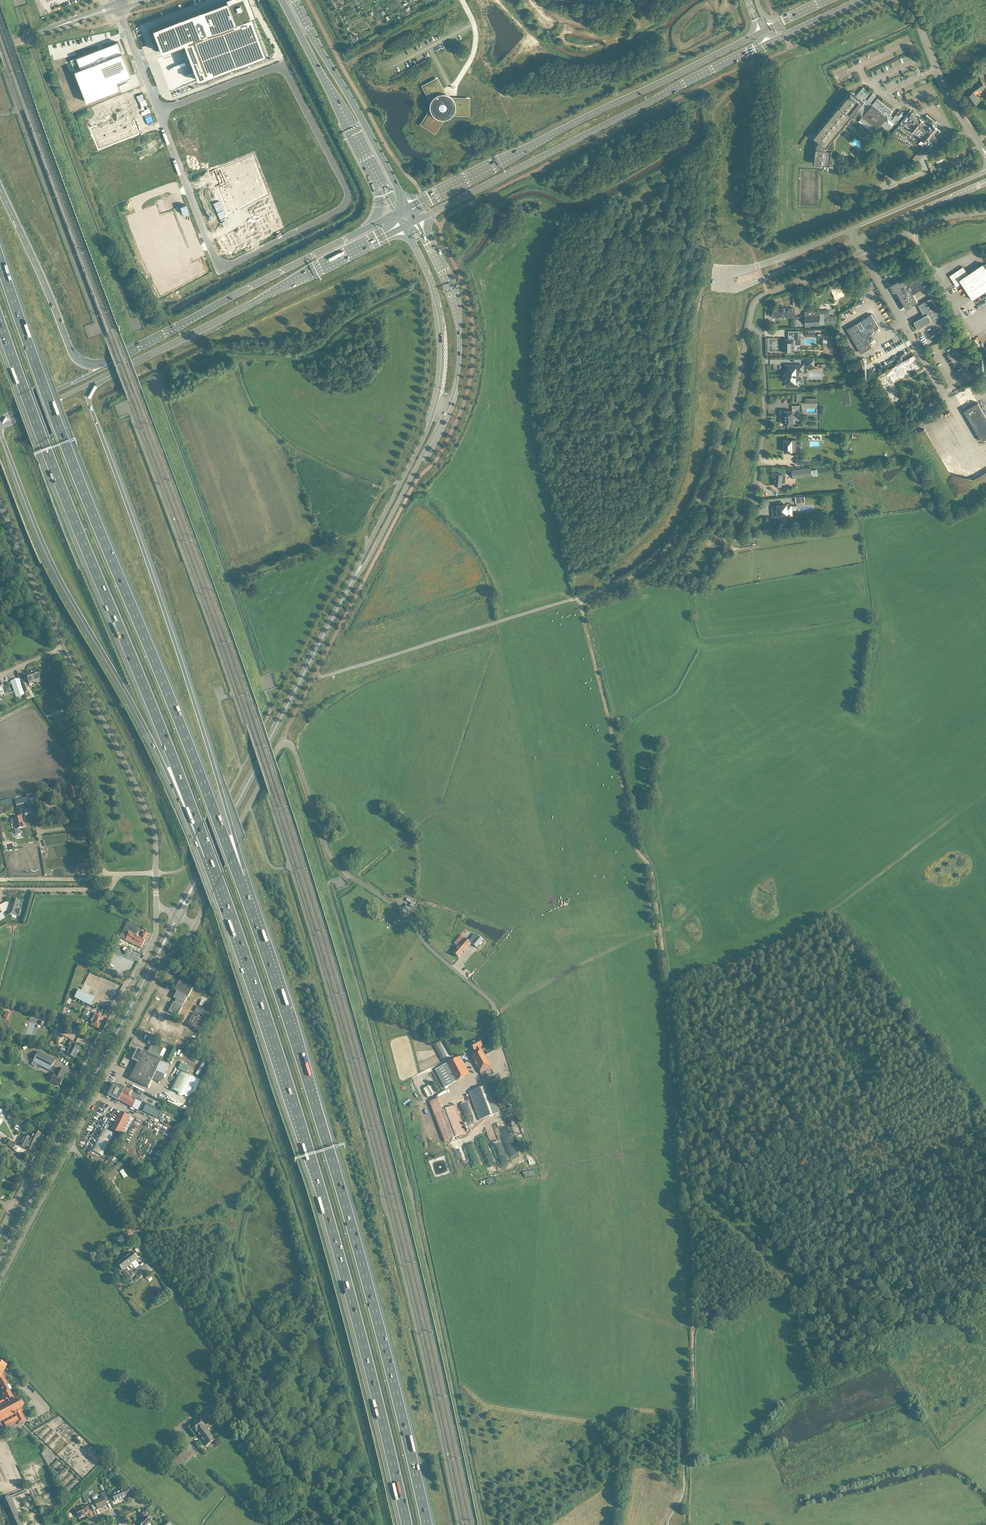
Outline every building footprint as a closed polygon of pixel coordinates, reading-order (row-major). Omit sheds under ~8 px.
[(153,28),(162,52),(184,44),(198,81),(267,55),(252,16),(253,16),(247,0),(227,0),(153,28)] [(77,58),(73,60),(76,69),(75,70),(87,102),(120,89),(117,81),(131,75),(121,49),(120,49),(117,41),(108,46),(103,48),(101,49),(97,51),(97,49),(76,57),(77,58)] [(980,78),(969,86),(973,91),(965,97),(972,106),(980,101),(975,94),(977,93),(979,95),(985,91),(985,87),(980,78)] [(446,93),(444,93),(437,79),(424,86),(431,100),(430,101),(429,103),(429,105),(429,107),(430,109),(430,111),(422,123),(435,131),(443,118),(445,118),(446,118),(448,117),(450,116),(451,115),(452,113),(468,114),(468,99),(453,99),(452,97),(451,96),(449,95),(447,94),(446,93)] [(890,122),(886,118),(889,113),(892,111),(877,99),(872,104),(870,103),(876,96),(873,93),(867,100),(865,98),(870,93),(863,87),(856,96),(851,92),(814,137),(819,142),(817,144),(816,148),(814,163),(821,164),(830,165),(831,150),(827,149),(827,148),(826,147),(857,109),(861,112),(862,116),(863,116),(860,120),(874,132),(881,124),(888,130),(897,119),(894,117),(890,122)] [(99,124),(89,128),(98,150),(139,134),(132,115),(126,102),(95,114),(99,124)] [(900,121),(906,113),(901,110),(895,118),(900,121)] [(907,114),(901,122),(910,130),(913,133),(914,132),(921,139),(926,143),(922,147),(929,152),(936,142),(934,140),(938,135),(941,131),(939,129),(937,128),(933,124),(931,127),(929,126),(923,121),(920,118),(919,118),(912,113),(911,114),(909,113),(907,114)] [(964,148),(961,143),(951,150),(945,154),(946,155),(947,154),(949,156),(956,151),(957,153),(960,151),(962,155),(967,152),(964,148)] [(950,166),(943,153),(935,158),(937,163),(940,162),(944,169),(950,166)] [(211,171),(217,186),(228,215),(234,230),(232,230),(219,237),(224,246),(226,252),(227,252),(278,226),(279,226),(271,211),(242,225),(235,211),(234,211),(267,194),(268,194),(253,155),(252,155),(215,170),(214,169),(211,171)] [(972,300),(985,291),(985,268),(983,263),(967,274),(963,268),(951,276),(957,285),(961,282),(972,300)] [(920,273),(907,281),(906,281),(904,278),(893,285),(906,308),(917,301),(913,293),(926,285),(920,273)] [(860,297),(869,291),(865,285),(856,290),(860,297)] [(932,297),(918,305),(924,316),(914,321),(918,328),(942,314),(932,297)] [(772,309),(772,316),(783,316),(782,317),(794,317),(795,308),(783,308),(783,309),(772,309)] [(804,312),(805,318),(795,319),(795,326),(805,325),(805,327),(811,327),(811,325),(825,324),(825,327),(834,327),(833,324),(835,323),(834,316),(830,316),(829,310),(819,311),(804,312)] [(871,314),(867,316),(846,329),(860,352),(870,346),(865,338),(869,336),(871,336),(872,336),(871,336),(872,332),(871,331),(879,327),(871,314)] [(799,338),(799,331),(789,331),(789,337),(789,339),(785,339),(785,353),(794,353),(794,344),(801,344),(801,338),(799,338)] [(895,365),(876,377),(893,407),(898,404),(904,401),(893,382),(921,366),(918,363),(919,362),(916,359),(914,355),(903,361),(901,357),(897,359),(899,362),(896,364),(895,364),(895,365)] [(795,380),(795,370),(802,370),(802,365),(787,365),(787,367),(786,367),(786,374),(784,374),(784,378),(786,378),(786,382),(787,382),(787,385),(798,385),(798,380),(795,380)] [(982,441),(985,438),(985,417),(984,413),(978,402),(964,410),(982,441)] [(784,416),(784,418),(784,424),(793,424),(793,419),(794,419),(795,419),(795,418),(795,417),(795,416),(794,415),(793,415),(793,410),(784,410),(784,416)] [(917,433),(919,437),(920,438),(927,434),(926,433),(924,429),(918,432),(917,433)] [(796,440),(784,440),(784,451),(796,451),(796,440)] [(791,470),(792,478),(812,475),(811,467),(791,470)] [(782,476),(782,474),(776,473),(774,485),(781,486),(782,482),(785,483),(786,476),(782,476)] [(773,507),(773,516),(778,516),(778,514),(787,513),(787,515),(792,515),(791,505),(787,506),(786,504),(784,504),(784,503),(780,503),(780,504),(777,505),(777,507),(773,507)] [(722,531),(729,535),(732,531),(724,527),(722,531)] [(37,670),(26,674),(29,684),(33,682),(32,681),(40,679),(37,670)] [(19,679),(11,681),(16,697),(24,695),(19,679)] [(31,692),(29,692),(29,691),(26,683),(22,685),(25,693),(27,698),(32,696),(31,692)] [(66,728),(64,716),(55,718),(55,723),(57,723),(58,729),(66,728)] [(68,789),(68,790),(64,790),(66,797),(66,799),(67,799),(69,799),(77,798),(75,788),(68,789)] [(58,792),(46,794),(47,800),(60,798),(58,792)] [(105,797),(106,804),(111,803),(112,814),(119,813),(117,795),(105,797)] [(30,796),(15,800),(17,810),(32,806),(30,796)] [(13,819),(11,820),(12,823),(14,823),(16,829),(14,830),(15,833),(18,835),(21,834),(22,831),(21,828),(24,827),(22,817),(13,819)] [(10,904),(6,903),(0,906),(0,910),(2,913),(8,910),(9,910),(8,914),(16,916),(16,915),(19,916),(21,910),(18,909),(21,901),(18,900),(18,899),(15,898),(15,900),(12,899),(10,904)] [(138,930),(139,927),(128,921),(121,934),(122,934),(120,937),(141,948),(143,945),(144,942),(145,943),(146,943),(147,941),(145,941),(148,935),(138,930)] [(469,941),(468,942),(471,944),(472,943),(477,948),(483,941),(478,937),(474,934),(468,941),(469,941)] [(468,942),(464,938),(457,946),(458,947),(453,953),(458,958),(463,952),(464,952),(471,944),(468,942)] [(173,1003),(169,1012),(178,1016),(182,1018),(188,1006),(184,1004),(188,997),(188,998),(189,997),(191,998),(194,991),(197,993),(196,996),(199,997),(200,995),(198,993),(199,991),(200,987),(195,985),(192,989),(179,982),(175,991),(177,992),(173,998),(177,1000),(175,1003),(173,1003)] [(74,998),(91,1006),(95,998),(78,990),(74,998)] [(90,1012),(88,1017),(101,1024),(102,1022),(103,1022),(104,1020),(103,1020),(103,1019),(100,1017),(101,1014),(98,1013),(97,1016),(90,1012)] [(69,1016),(66,1022),(84,1029),(85,1025),(77,1022),(78,1020),(76,1019),(69,1016)] [(87,1017),(85,1020),(91,1023),(90,1025),(98,1029),(100,1029),(100,1027),(100,1026),(101,1024),(88,1017),(87,1017)] [(28,1036),(35,1038),(39,1021),(32,1019),(28,1036)] [(57,1025),(54,1031),(62,1035),(65,1029),(57,1025)] [(491,1068),(484,1055),(482,1051),(485,1049),(483,1046),(482,1046),(478,1040),(470,1044),(474,1051),(475,1050),(477,1053),(471,1056),(480,1074),(491,1068)] [(163,1048),(152,1043),(151,1045),(153,1046),(149,1055),(138,1049),(132,1060),(138,1062),(130,1079),(147,1088),(163,1057),(159,1056),(163,1048)] [(438,1043),(433,1045),(441,1060),(446,1057),(438,1043)] [(67,1048),(63,1046),(63,1048),(62,1047),(61,1050),(62,1050),(60,1054),(63,1056),(66,1058),(68,1055),(75,1058),(78,1052),(79,1052),(80,1048),(72,1044),(69,1049),(67,1048)] [(38,1052),(33,1062),(50,1071),(50,1070),(56,1073),(55,1074),(54,1073),(50,1081),(59,1086),(64,1078),(62,1077),(65,1072),(58,1068),(58,1069),(53,1066),(55,1060),(38,1052)] [(460,1056),(435,1070),(444,1088),(470,1074),(460,1056)] [(471,1091),(482,1120),(502,1112),(491,1083),(471,1091)] [(140,1098),(139,1100),(129,1096),(130,1095),(131,1095),(132,1092),(131,1091),(132,1091),(125,1087),(124,1089),(113,1084),(107,1094),(137,1109),(142,1100),(140,1098)] [(440,1098),(429,1102),(444,1142),(466,1134),(456,1106),(444,1110),(440,1098)] [(120,1134),(129,1116),(121,1112),(111,1130),(120,1134)] [(114,1134),(103,1128),(92,1150),(103,1156),(114,1134)] [(30,1137),(29,1138),(25,1136),(20,1146),(33,1152),(42,1134),(35,1130),(31,1138),(30,1137)] [(505,1143),(512,1161),(521,1158),(514,1139),(505,1143)] [(118,1193),(113,1195),(120,1206),(123,1205),(122,1200),(118,1193)] [(132,1252),(126,1257),(131,1264),(133,1262),(134,1263),(136,1262),(136,1261),(138,1259),(132,1252)] [(131,1264),(126,1257),(121,1260),(127,1267),(125,1268),(127,1271),(132,1278),(134,1276),(132,1273),(134,1272),(132,1270),(134,1268),(131,1264)] [(127,1267),(121,1260),(117,1263),(119,1267),(117,1268),(121,1272),(122,1271),(129,1280),(132,1278),(127,1271),(125,1268),(127,1267)] [(137,1272),(145,1266),(143,1263),(135,1269),(137,1272)] [(139,1274),(147,1268),(145,1266),(137,1272),(139,1274)] [(141,1277),(149,1271),(147,1268),(139,1274),(141,1277)] [(15,1399),(10,1390),(12,1389),(10,1384),(9,1384),(6,1379),(7,1376),(5,1374),(5,1373),(4,1372),(7,1366),(0,1362),(0,1382),(3,1387),(2,1388),(4,1393),(3,1393),(5,1397),(2,1399),(1,1398),(1,1399),(0,1400),(0,1426),(1,1427),(3,1426),(4,1428),(18,1421),(19,1423),(25,1420),(21,1412),(24,1410),(22,1407),(23,1405),(24,1405),(25,1404),(24,1404),(22,1401),(22,1400),(22,1401),(19,1401),(17,1398),(15,1399)] [(197,1432),(207,1446),(215,1440),(205,1426),(200,1418),(191,1425),(196,1432),(197,1432)] [(174,1470),(191,1453),(182,1444),(165,1462),(174,1470)] [(58,1471),(64,1464),(60,1460),(54,1467),(58,1471)] [(128,1494),(130,1492),(131,1493),(134,1490),(129,1484),(126,1488),(125,1490),(123,1490),(123,1489),(111,1495),(115,1502),(126,1496),(128,1494)] [(103,1497),(94,1501),(97,1509),(107,1505),(106,1502),(109,1501),(105,1492),(101,1493),(103,1497)] [(1,1501),(3,1505),(4,1508),(3,1509),(10,1524),(23,1524),(11,1498),(15,1496),(14,1495),(10,1496),(1,1501)] [(83,1515),(85,1514),(87,1513),(86,1511),(89,1510),(87,1505),(80,1508),(81,1509),(76,1511),(79,1518),(83,1516),(83,1515)] [(148,1512),(153,1516),(158,1510),(153,1506),(148,1512)] [(143,1519),(138,1523),(140,1524),(148,1524),(149,1524),(151,1522),(148,1518),(151,1516),(146,1510),(141,1515),(143,1518),(143,1519)]
